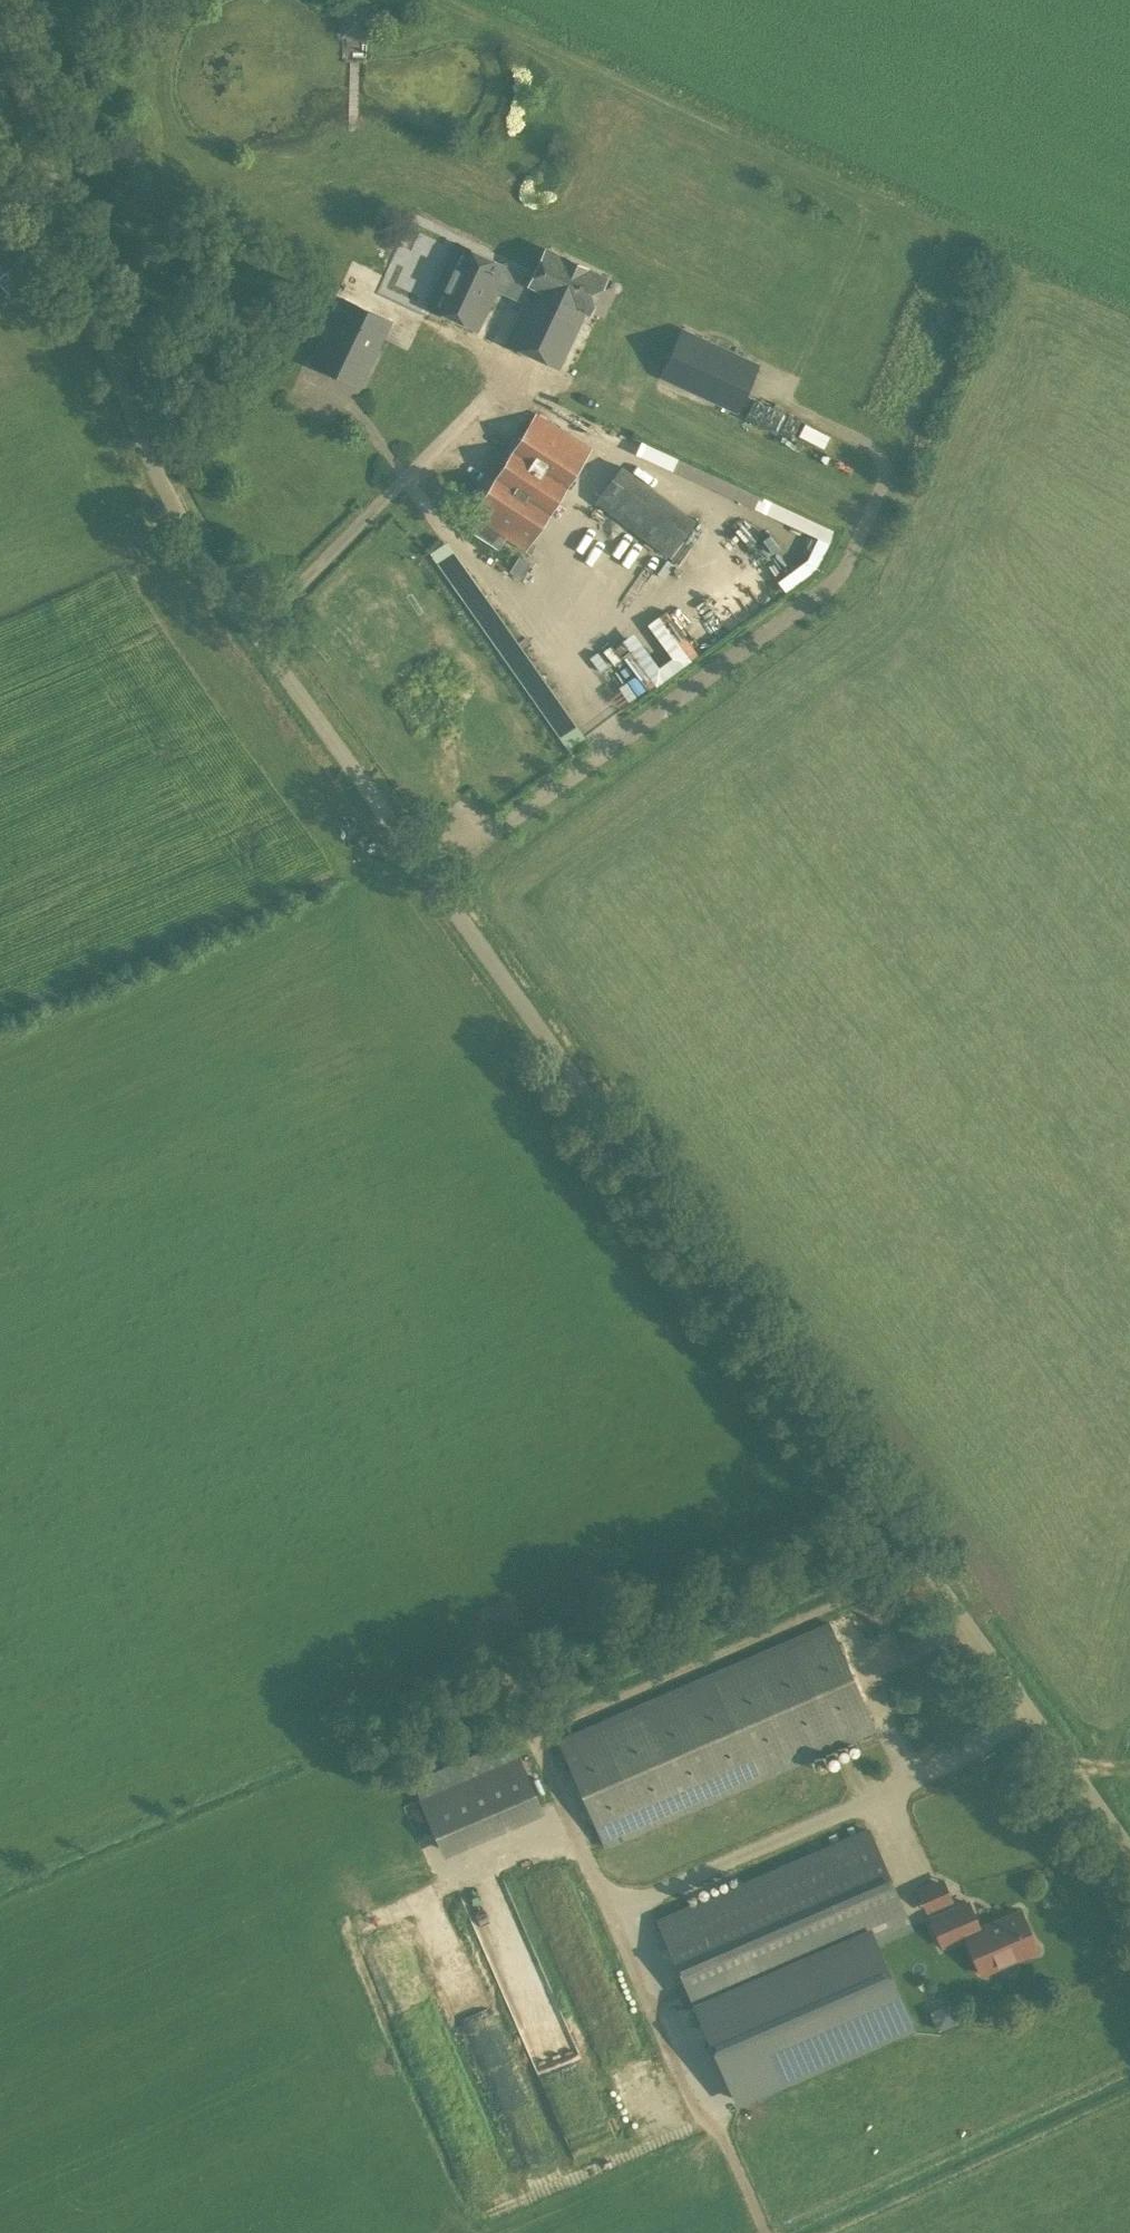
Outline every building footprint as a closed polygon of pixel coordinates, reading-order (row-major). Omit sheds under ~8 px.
[(344,36),(378,36),(378,7),(344,7),(344,36)] [(522,302),(530,286),(528,285),(531,277),(454,241),(425,304),(476,328),(494,289),(522,302)] [(605,276),(545,248),(531,277),(528,285),(584,311),(588,312),(605,276)] [(10,294),(0,280),(0,301),(10,294)] [(584,311),(530,286),(522,302),(504,341),(558,367),(584,311)] [(359,387),(392,320),(343,296),(310,363),(359,387)] [(657,374),(678,384),(693,391),(738,412),(760,365),(679,328),(657,374)] [(758,399),(751,420),(799,436),(805,414),(758,399)] [(472,513),(480,518),(471,532),(499,549),(506,537),(525,550),(591,448),(536,413),(483,495),(472,513)] [(810,424),(807,440),(834,445),(837,429),(810,424)] [(669,556),(671,553),(683,562),(707,530),(622,464),(595,499),(669,556)] [(672,608),(650,622),(660,637),(650,644),(640,630),(610,650),(621,667),(632,659),(652,689),(704,654),(672,608)] [(828,1623),(559,1739),(606,1847),(875,1730),(828,1623)] [(420,1798),(442,1849),(540,1806),(518,1756),(420,1798)] [(878,1941),(910,1927),(868,1830),(659,1921),(701,2018),(738,2104),(915,2027),(878,1941)] [(931,1918),(942,1945),(965,1935),(981,1973),(1037,1950),(1020,1910),(979,1928),(968,1902),(931,1918)] [(941,2028),(962,2021),(955,2000),(934,2008),(941,2028)]
